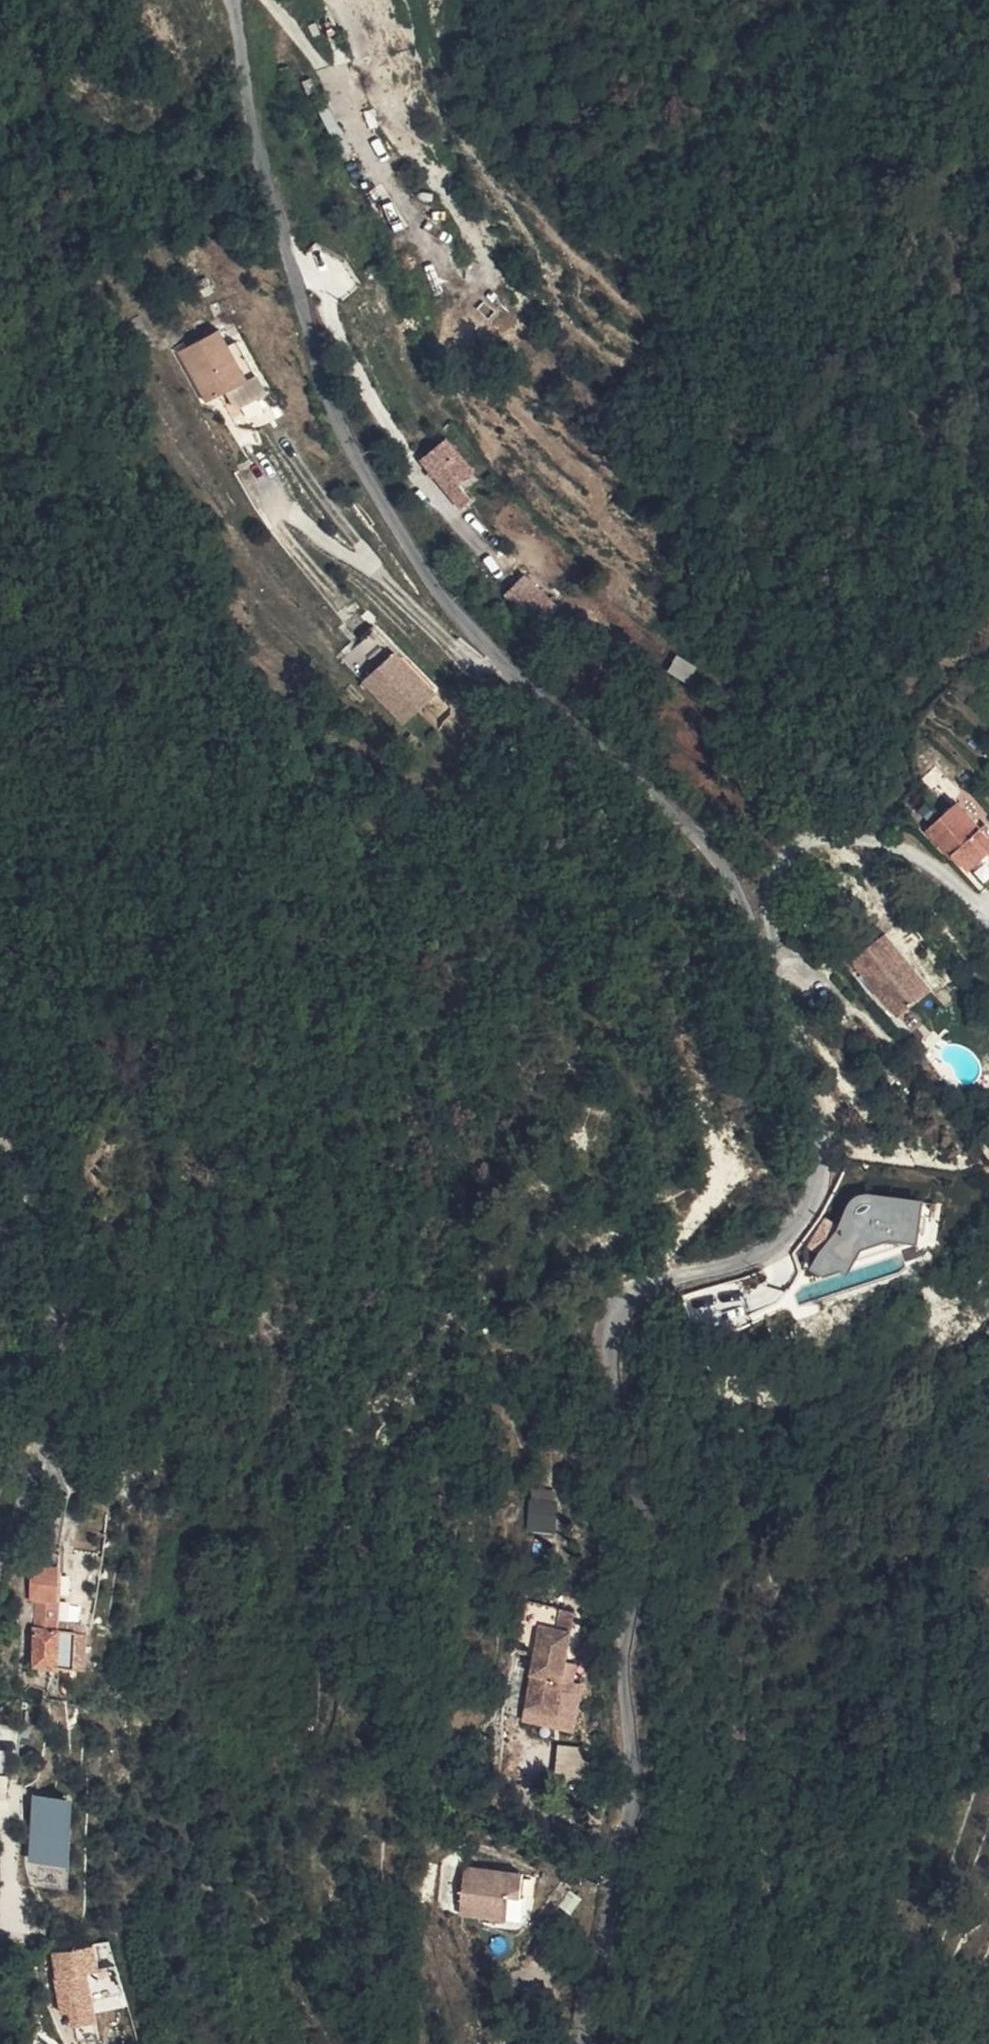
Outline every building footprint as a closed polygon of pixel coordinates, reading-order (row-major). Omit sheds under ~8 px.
[(236,362),(248,354),(237,338),(197,361),(230,413),(258,394),(236,362)] [(248,354),(236,362),(258,394),(230,413),(241,429),(280,404),(248,354)] [(462,479),(437,450),(419,464),(454,508),(465,501),(452,487),(462,479)] [(517,576),(495,598),(529,637),(551,612),(517,576)] [(407,719),(438,688),(375,625),(344,656),(365,677),(407,719)] [(938,864),(968,841),(936,798),(902,825),(918,847),(922,844),(938,864)] [(907,977),(861,919),(825,944),(871,1003),(907,977)] [(822,1218),(807,1242),(826,1253),(840,1228),(822,1218)] [(560,1529),(560,1485),(532,1485),(532,1529),(560,1529)] [(51,1624),(53,1561),(27,1561),(26,1593),(31,1593),(30,1624),(51,1624)] [(519,1611),(511,1661),(529,1664),(519,1717),(551,1724),(561,1671),(571,1620),(519,1611)] [(29,1645),(51,1646),(51,1624),(30,1624),(29,1645)] [(71,1625),(51,1624),(51,1646),(50,1661),(70,1661),(71,1625)] [(71,1625),(70,1661),(82,1662),(83,1625),(71,1625)] [(51,1646),(29,1645),(28,1661),(50,1661),(51,1646)] [(551,1724),(519,1717),(517,1727),(570,1736),(578,1692),(569,1691),(574,1672),(561,1671),(551,1724)] [(558,1772),(589,1775),(592,1747),(561,1743),(558,1772)] [(30,1857),(70,1861),(77,1794),(36,1790),(30,1857)] [(541,1914),(537,1914),(538,1889),(475,1886),(474,1936),(494,1937),(494,1947),(521,1948),(522,1938),(540,1939),(541,1914)] [(83,1949),(85,1964),(104,1960),(102,1946),(83,1949)] [(104,1960),(85,1964),(87,1974),(85,1974),(90,2011),(110,2007),(109,1995),(115,1994),(110,1960),(104,1960)]
